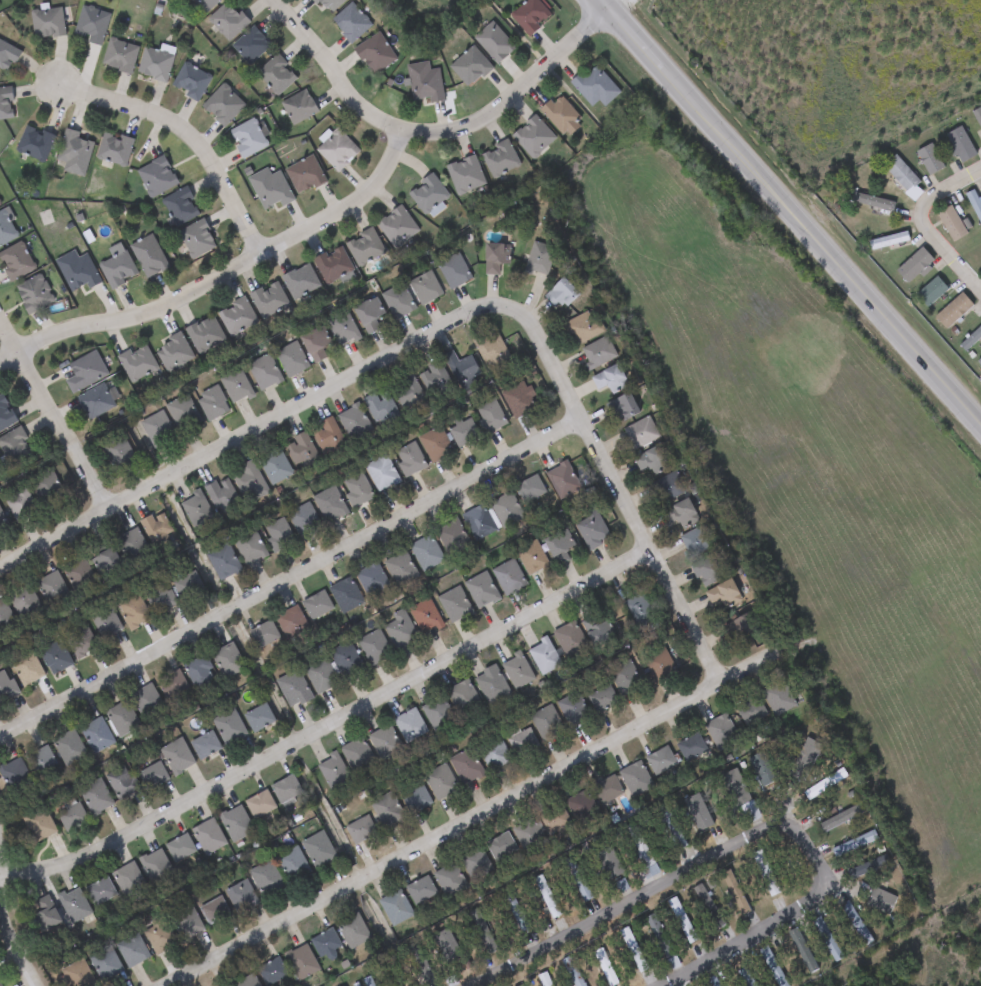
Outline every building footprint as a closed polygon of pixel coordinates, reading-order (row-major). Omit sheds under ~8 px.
[(206,15),(192,0),(220,0),(206,15)] [(227,41),(208,17),(230,0),(249,25),(227,41)] [(329,16),(313,0),(345,0),(329,16)] [(510,16),(527,0),(537,0),(551,16),(529,36),(510,16)] [(372,28),(350,44),(331,19),(354,3),(372,28)] [(74,38),(82,6),(110,13),(102,45),(74,38)] [(31,11),(62,8),(65,36),(34,40),(31,11)] [(496,64),(474,37),(493,22),(515,49),(496,64)] [(249,65),(231,46),(253,26),(271,46),(249,65)] [(373,75),(355,49),(378,32),(396,58),(373,75)] [(131,74),(102,65),(110,38),(139,47),(131,74)] [(7,71),(0,68),(0,41),(22,51),(15,65),(10,63),(7,71)] [(492,69),(467,89),(449,66),(474,46),(492,69)] [(142,79),(140,52),(170,50),(171,78),(142,79)] [(298,78),(277,96),(257,72),(277,54),(298,78)] [(197,102),(171,86),(186,62),(212,77),(197,102)] [(407,65),(428,62),(430,69),(439,68),(444,100),(430,103),(429,98),(412,101),(407,65)] [(620,93),(604,107),(598,101),(591,107),(571,86),(594,65),(620,93)] [(246,105),(224,128),(202,105),(224,83),(246,105)] [(15,118),(0,120),(0,88),(10,87),(15,118)] [(318,113),(292,125),(281,102),(307,90),(318,113)] [(580,117),(563,135),(540,112),(557,94),(580,117)] [(980,108),(980,110),(980,130),(972,112),(980,108)] [(556,140),(532,160),(511,136),(535,115),(556,140)] [(271,144),(244,160),(228,133),(256,117),(271,144)] [(43,163),(15,150),(27,125),(55,138),(43,163)] [(976,156),(962,164),(946,135),(961,127),(976,156)] [(360,151),(338,173),(315,150),(337,128),(360,151)] [(80,133),(78,139),(94,143),(84,178),(63,172),(66,163),(57,161),(65,129),(80,133)] [(96,159),(104,132),(134,140),(127,167),(96,159)] [(480,154),(508,140),(520,166),(493,179),(480,154)] [(944,167),(930,176),(916,153),(930,144),(944,167)] [(445,167),(474,155),(486,185),(457,197),(445,167)] [(919,182),(907,193),(883,166),(896,155),(919,182)] [(136,170),(164,156),(178,185),(150,199),(136,170)] [(298,196),(285,169),(313,156),(325,183),(298,196)] [(248,177),(268,169),(270,175),(280,171),(294,202),(281,207),(279,203),(263,211),(248,177)] [(449,198),(440,204),(443,208),(427,220),(408,192),(432,175),(449,198)] [(162,200),(186,187),(200,215),(175,227),(162,200)] [(975,190),(980,204),(980,230),(966,194),(975,190)] [(894,203),(891,212),(848,200),(850,191),(894,203)] [(393,250),(376,223),(402,206),(419,233),(393,250)] [(968,235),(954,244),(936,215),(950,206),(968,235)] [(18,236),(0,247),(0,211),(2,210),(18,236)] [(217,248),(191,260),(178,232),(204,220),(217,248)] [(356,267),(345,240),(374,229),(384,256),(356,267)] [(869,242),(906,232),(909,241),(871,251),(869,242)] [(169,268),(147,280),(129,246),(151,234),(169,268)] [(11,283),(0,265),(0,254),(20,242),(36,268),(11,283)] [(547,277),(524,269),(533,242),(556,250),(547,277)] [(510,245),(510,265),(499,265),(499,276),(485,276),(485,245),(510,245)] [(354,274),(325,286),(314,259),(342,247),(354,274)] [(895,272),(921,248),(933,261),(907,284),(895,272)] [(88,254),(100,282),(71,295),(55,259),(75,251),(78,258),(88,254)] [(139,276),(111,290),(99,264),(126,251),(139,276)] [(472,280),(450,290),(437,264),(458,253),(472,280)] [(320,287),(293,301),(281,278),(308,264),(320,287)] [(421,306),(409,282),(430,271),(443,295),(421,306)] [(29,316),(14,288),(40,274),(55,302),(29,316)] [(948,291),(925,309),(915,295),(938,278),(948,291)] [(579,294),(563,311),(547,295),(563,279),(579,294)] [(263,320),(249,296),(276,281),(290,306),(263,320)] [(381,294),(403,283),(416,310),(394,321),(381,294)] [(935,319),(960,293),(973,305),(947,330),(935,319)] [(367,336),(353,309),(375,297),(385,315),(376,319),(381,328),(367,336)] [(217,312),(245,298),(258,324),(230,338),(217,312)] [(605,332),(573,348),(562,325),(593,309),(605,332)] [(326,320),(346,310),(360,338),(340,348),(326,320)] [(226,342),(199,356),(185,330),(212,316),(226,342)] [(959,346),(980,326),(980,338),(965,352),(959,346)] [(328,357),(314,365),(300,339),(322,327),(332,344),(323,349),(328,357)] [(509,358),(487,369),(473,342),(496,330),(509,358)] [(194,358),(167,373),(153,349),(180,334),(194,358)] [(578,352),(606,336),(617,357),(590,372),(578,352)] [(309,368),(288,379),(275,352),(296,341),(309,368)] [(158,371),(129,384),(117,356),(146,344),(158,371)] [(69,365),(95,351),(108,375),(72,395),(65,381),(75,376),(69,365)] [(246,367),(268,354),(283,379),(262,392),(246,367)] [(451,383),(450,355),(455,354),(455,359),(475,359),(476,382),(451,383)] [(418,372),(439,361),(455,392),(434,403),(418,372)] [(612,395),(607,386),(597,391),(591,378),(618,364),(628,386),(612,395)] [(219,379),(240,368),(254,396),(233,406),(219,379)] [(405,418),(391,384),(414,375),(428,408),(405,418)] [(520,420),(501,399),(521,380),(540,401),(520,420)] [(108,393),(109,392),(117,405),(90,421),(76,399),(103,383),(108,393)] [(208,422),(195,396),(217,386),(230,411),(208,422)] [(363,400),(385,388),(402,419),(380,431),(363,400)] [(610,403),(629,393),(640,413),(621,423),(610,403)] [(17,423),(0,432),(0,396),(2,395),(17,423)] [(179,433),(166,405),(187,395),(201,422),(179,433)] [(487,434),(475,409),(495,399),(507,424),(487,434)] [(337,415),(358,404),(373,431),(352,443),(337,415)] [(175,438),(152,448),(140,421),(163,411),(175,438)] [(349,449),(329,461),(311,429),(332,417),(349,449)] [(659,440),(632,450),(623,428),(650,417),(659,440)] [(480,437),(458,448),(449,430),(471,419),(480,437)] [(433,463),(418,438),(439,426),(454,452),(433,463)] [(9,468),(0,450),(0,438),(20,428),(34,456),(9,468)] [(137,456),(118,472),(98,447),(117,431),(137,456)] [(284,444),(305,432),(323,463),(301,475),(284,444)] [(401,463),(395,452),(414,442),(427,466),(406,478),(398,464),(401,463)] [(672,466),(652,475),(650,469),(640,473),(633,458),(662,445),(672,466)] [(271,486),(257,457),(279,447),(293,476),(271,486)] [(400,481),(378,492),(364,465),(386,455),(400,481)] [(230,471),(252,460),(269,493),(246,504),(230,471)] [(558,498),(546,471),(569,461),(580,489),(558,498)] [(65,493),(43,506),(28,480),(50,468),(65,493)] [(653,483),(676,469),(689,490),(666,504),(653,483)] [(353,508),(341,482),(362,472),(375,498),(353,508)] [(515,486),(536,475),(546,493),(525,505),(515,486)] [(204,488),(226,477),(240,505),(218,516),(204,488)] [(312,498),(334,486),(349,513),(327,525),(312,498)] [(16,524),(4,499),(26,488),(38,513),(16,524)] [(489,502),(510,491),(524,516),(503,527),(489,502)] [(214,519),(194,529),(180,502),(200,492),(214,519)] [(678,521),(670,525),(663,511),(689,497),(701,520),(682,530),(678,521)] [(302,540),(286,515),(307,502),(323,527),(302,540)] [(476,542),(461,515),(482,504),(496,531),(476,542)] [(9,528),(0,532),(0,511),(9,528)] [(140,523),(162,511),(178,542),(156,554),(140,523)] [(592,551),(573,526),(593,511),(612,535),(592,551)] [(295,542),(274,552),(263,526),(283,517),(295,542)] [(471,544),(449,556),(435,529),(457,518),(471,544)] [(680,538),(704,524),(716,546),(692,559),(680,538)] [(565,551),(570,561),(556,567),(542,539),(566,527),(575,546),(565,551)] [(124,562),(117,534),(140,528),(147,557),(124,562)] [(268,555),(246,567),(232,539),(254,528),(268,555)] [(445,561),(423,572),(409,546),(431,534),(445,561)] [(550,568),(529,578),(515,551),(536,540),(550,568)] [(219,582),(205,555),(227,543),(241,571),(219,582)] [(90,557),(112,546),(121,565),(100,576),(90,557)] [(383,563),(404,550),(419,575),(397,587),(383,563)] [(690,570),(716,550),(731,570),(706,590),(690,570)] [(97,585),(75,595),(63,566),(85,557),(97,585)] [(504,595),(491,571),(513,559),(526,583),(504,595)] [(355,574),(377,562),(390,586),(368,598),(355,574)] [(49,608),(35,582),(56,570),(70,596),(49,608)] [(173,582),(194,571),(205,592),(183,603),(173,582)] [(463,584),(485,572),(500,598),(478,610),(463,584)] [(342,614),(328,588),(349,577),(364,603),(342,614)] [(143,592),(164,580),(177,605),(156,616),(143,592)] [(715,615),(706,590),(733,580),(743,604),(715,615)] [(9,594),(30,585),(45,617),(24,626),(9,594)] [(437,597),(460,586),(473,613),(451,624),(437,597)] [(301,602),(324,591),(333,610),(310,621),(301,602)] [(621,605),(639,592),(656,615),(638,629),(621,605)] [(117,605),(138,594),(151,619),(130,631),(117,605)] [(15,626),(0,634),(0,599),(2,598),(15,626)] [(421,636),(410,608),(432,600),(443,628),(421,636)] [(122,629),(102,640),(89,615),(109,604),(122,629)] [(285,638),(274,617),(296,605),(307,626),(285,638)] [(582,621),(603,611),(616,638),(595,648),(582,621)] [(723,627),(753,611),(764,631),(734,647),(723,627)] [(401,650),(381,628),(400,612),(419,634),(401,650)] [(279,638),(258,650),(248,631),(270,620),(279,638)] [(62,631),(84,621),(98,649),(75,659),(62,631)] [(553,632),(574,622),(588,650),(567,660),(553,632)] [(357,640),(378,629),(392,655),(370,667),(357,640)] [(49,673),(37,648),(59,638),(71,663),(49,673)] [(527,648),(548,639),(561,666),(540,676),(527,648)] [(343,680),(328,651),(350,641),(364,670),(343,680)] [(223,680),(210,652),(232,642),(245,670),(223,680)] [(676,671),(655,683),(642,660),(663,648),(676,671)] [(9,662),(30,650),(45,676),(23,688),(9,662)] [(500,663),(520,652),(534,680),(514,690),(500,663)] [(217,680),(196,691),(183,666),(204,655),(217,680)] [(303,669),(325,657),(339,683),(317,695),(303,669)] [(644,686),(621,698),(607,671),(630,659),(644,686)] [(510,694),(487,705),(473,676),(495,665),(510,694)] [(18,692),(0,702),(0,672),(5,669),(18,692)] [(189,692),(167,703),(156,680),(178,669),(189,692)] [(312,698),(289,709),(275,680),(298,670),(312,698)] [(461,719),(446,690),(467,679),(482,707),(461,719)] [(792,705),(773,714),(762,691),(780,681),(792,705)] [(144,723),(129,694),(150,683),(165,712),(144,723)] [(595,713),(587,696),(610,685),(618,703),(595,713)] [(555,702),(576,690),(591,716),(570,728),(555,702)] [(421,705),(441,695),(454,721),(434,731),(421,705)] [(735,708),(757,697),(766,715),(744,726),(735,708)] [(104,712),(125,700),(141,726),(120,738),(104,712)] [(252,733),(243,714),(266,704),(275,723),(252,733)] [(529,715),(551,705),(565,732),(542,743),(529,715)] [(405,744),(393,719),(413,708),(426,732),(405,744)] [(226,747),(212,720),(233,709),(247,736),(226,747)] [(717,750),(704,725),(725,714),(738,738),(717,750)] [(93,754),(78,728),(99,715),(114,742),(93,754)] [(381,761),(367,736),(388,724),(402,749),(381,761)] [(519,759),(506,741),(526,727),(539,744),(519,759)] [(87,757),(65,767),(51,740),(73,729),(87,757)] [(221,750),(199,760),(190,741),(212,731),(221,750)] [(676,743),(697,732),(707,752),(686,763),(676,743)] [(477,747),(498,736),(512,761),(490,773),(477,747)] [(340,748),(362,737),(375,763),(353,775),(340,748)] [(195,764),(173,776),(159,750),(180,738),(195,764)] [(789,773),(806,738),(820,745),(804,780),(789,773)] [(60,772),(39,782),(27,754),(48,745),(60,772)] [(654,776),(645,757),(669,746),(678,765),(654,776)] [(484,775),(462,786),(449,759),(471,748),(484,775)] [(316,763),(337,753),(350,781),(329,791),(316,763)] [(761,787),(749,762),(763,755),(775,780),(761,787)] [(11,796),(0,772),(0,767),(20,757),(33,786),(11,796)] [(169,778),(149,791),(137,774),(157,760),(169,778)] [(632,796),(619,772),(640,760),(653,784),(632,796)] [(458,789),(436,801),(423,775),(444,764),(458,789)] [(120,802),(104,777),(124,765),(140,790),(120,802)] [(847,776),(809,801),(804,793),(841,768),(847,776)] [(280,804),(271,785),(293,774),(302,793),(280,804)] [(623,793),(601,804),(592,786),(614,775),(623,793)] [(78,790),(100,779),(114,805),(92,816),(78,790)] [(432,804),(409,815),(400,797),(422,786),(432,804)] [(276,808),(255,821),(244,802),(265,789),(276,808)] [(575,820),(565,801),(585,790),(596,809),(575,820)] [(404,817),(382,829),(368,804),(390,792),(404,817)] [(55,815),(75,801),(88,818),(68,832),(55,815)] [(820,825),(860,803),(864,811),(824,833),(820,825)] [(254,832),(232,843),(218,815),(240,804),(254,832)] [(539,815),(561,804),(571,823),(549,835),(539,815)] [(22,815),(44,805),(56,833),(34,843),(22,815)] [(727,838),(715,844),(709,834),(715,831),(704,810),(711,806),(727,838)] [(345,827),(367,815),(377,833),(354,845),(345,827)] [(687,845),(678,850),(661,820),(669,815),(687,845)] [(523,854),(512,828),(534,817),(545,844),(523,854)] [(205,855),(191,830),(212,818),(227,843),(205,855)] [(337,858),(315,869),(301,842),(323,831),(337,858)] [(484,845),(505,831),(516,849),(495,863),(484,845)] [(831,850),(873,831),(877,839),(835,858),(831,850)] [(164,845),(186,833),(196,852),(175,864),(164,845)] [(626,840),(638,833),(660,872),(648,879),(626,840)] [(276,857),(297,846),(311,873),(290,884),(276,857)] [(459,856),(480,847),(491,871),(470,881),(459,856)] [(596,854),(611,847),(623,873),(607,880),(596,854)] [(173,873),(152,885),(138,859),(159,848),(173,873)] [(768,896),(755,858),(765,855),(778,893),(768,896)] [(284,887),(262,898),(248,871),(270,860),(284,887)] [(872,865),(877,860),(882,864),(877,869),(872,865)] [(446,899),(432,873),(452,861),(467,887),(446,899)] [(112,871),(134,862),(145,889),(123,898),(112,871)] [(850,878),(848,870),(864,866),(866,875),(850,878)] [(531,879),(541,874),(562,914),(552,919),(531,879)] [(84,887),(107,876),(117,896),(95,907),(84,887)] [(414,907),(405,887),(427,876),(437,895),(414,907)] [(224,890),(245,879),(259,904),(238,915),(224,890)] [(723,926),(712,931),(692,888),(703,884),(723,926)] [(90,917),(68,924),(58,895),(81,887),(90,917)] [(896,897),(888,915),(866,905),(873,888),(896,897)] [(378,901),(400,889),(413,916),(392,927),(378,901)] [(503,898),(512,894),(529,929),(520,933),(503,898)] [(62,924),(40,934),(32,916),(40,912),(35,901),(49,895),(62,924)] [(230,916),(208,927),(198,907),(221,896),(230,916)] [(666,902),(674,898),(698,939),(690,944),(666,902)] [(204,930),(184,942),(168,915),(188,903),(204,930)] [(866,945),(840,910),(847,905),(873,940),(866,945)] [(372,939),(350,951),(335,925),(357,913),(372,939)] [(810,922),(819,916),(844,957),(834,963),(810,922)] [(141,928),(163,917),(177,946),(155,957),(141,928)] [(498,949),(489,955),(470,924),(480,918),(498,949)] [(310,939),(332,928),(342,948),(333,952),(334,955),(321,961),(310,939)] [(648,970),(639,974),(619,932),(628,928),(648,970)] [(788,933),(797,928),(815,964),(806,969),(788,933)] [(128,969),(114,945),(136,933),(150,957),(128,969)] [(437,946),(449,937),(462,954),(450,963),(437,946)] [(298,982),(284,955),(305,943),(320,970),(298,982)] [(124,973),(102,984),(87,957),(109,946),(124,973)] [(787,984),(784,985),(777,985),(758,951),(766,947),(787,984)] [(619,982),(613,985),(609,985),(592,953),(601,948),(619,982)] [(288,975),(270,985),(266,985),(256,970),(277,957),(288,975)] [(570,957),(585,985),(574,985),(561,961),(570,957)] [(90,965),(90,985),(65,985),(65,965),(90,965)] [(744,968),(756,985),(746,985),(737,973),(744,968)] [(251,973),(259,985),(231,985),(251,973)] [(546,973),(551,985),(541,985),(537,976),(546,973)] [(716,978),(720,985),(710,985),(708,981),(716,978)]
